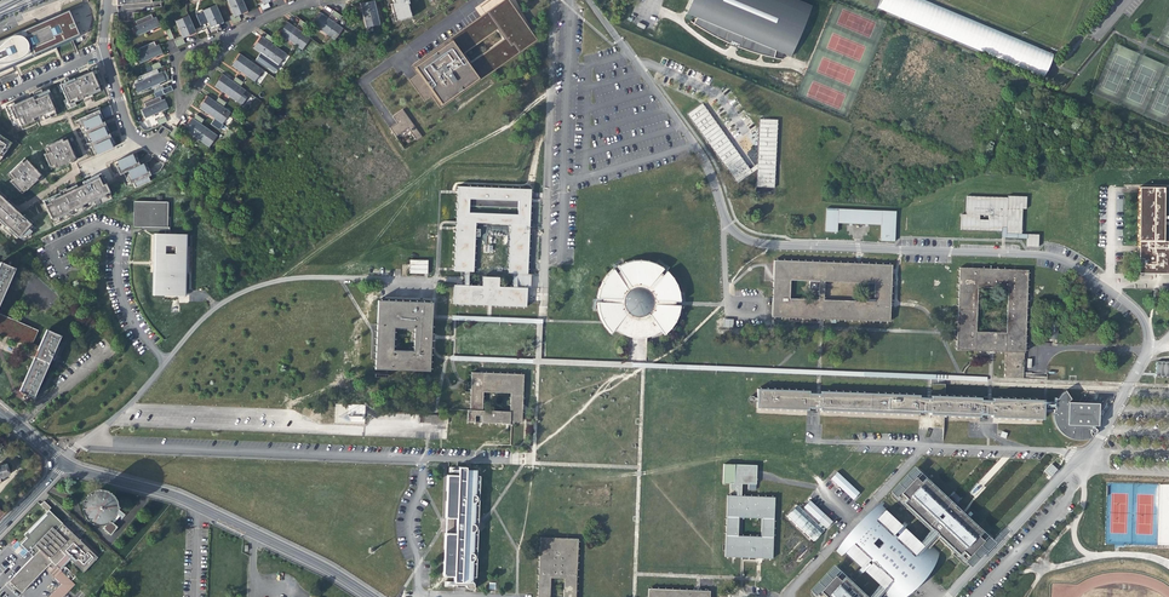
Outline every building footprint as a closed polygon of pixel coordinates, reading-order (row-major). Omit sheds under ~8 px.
[(231,7),(233,6),(235,6),(238,13),(243,11),(247,9),(243,0),(228,0),(231,7)] [(270,5),(268,1),(267,0),(263,2),(260,3),(262,9),(270,5)] [(411,17),(408,4),(409,4),(408,0),(393,0),(393,3),(395,7),(394,7),(398,21),(411,17)] [(409,79),(425,102),(432,97),(440,109),(537,40),(527,26),(508,0),(502,0),(410,65),(416,73),(409,79)] [(790,55),(812,5),(799,0),(691,0),(685,14),(695,26),(735,46),(762,55),(781,58),(790,55)] [(877,9),(1030,79),(1035,67),(1039,60),(1042,54),(922,0),(881,0),(877,9)] [(374,1),(365,3),(367,10),(362,12),(366,26),(380,23),(374,1)] [(395,7),(393,3),(390,4),(391,7),(395,22),(398,21),(394,7),(395,7)] [(203,11),(206,18),(209,17),(209,18),(211,17),(214,24),(217,22),(223,20),(216,5),(203,11)] [(331,13),(339,19),(342,15),(334,9),(331,13)] [(78,35),(67,11),(41,22),(0,40),(0,69),(78,35)] [(317,18),(313,23),(321,28),(322,27),(328,31),(327,33),(334,38),(343,26),(321,11),(317,18)] [(154,17),(152,13),(137,20),(139,23),(135,25),(139,34),(151,29),(160,25),(156,16),(154,17)] [(233,22),(241,18),(239,15),(238,13),(234,15),(231,16),(233,22)] [(176,21),(179,29),(182,28),(183,28),(187,35),(190,33),(195,31),(188,16),(176,21)] [(210,26),(214,24),(211,17),(209,18),(209,17),(206,18),(210,26)] [(299,23),(306,27),(308,23),(301,19),(299,23)] [(302,48),(310,36),(289,21),(284,27),(280,33),(288,38),(289,37),(296,41),(295,43),(302,48)] [(209,33),(217,29),(215,26),(214,24),(210,26),(207,27),(209,33)] [(169,39),(174,37),(169,28),(165,30),(169,39)] [(265,37),(272,42),(275,38),(268,33),(265,37)] [(272,42),(265,37),(263,35),(260,40),(269,46),(272,42)] [(178,46),(185,43),(183,39),(183,37),(175,40),(178,46)] [(161,50),(159,44),(157,45),(155,40),(139,47),(141,51),(137,53),(140,62),(162,53),(161,50)] [(269,46),(260,40),(258,43),(254,47),(262,53),(263,51),(270,56),(269,57),(276,62),(284,50),(272,42),(269,46)] [(233,65),(240,70),(241,69),(248,74),(247,75),(253,80),(262,69),(241,54),(238,58),(233,65)] [(163,75),(161,71),(159,72),(157,68),(161,66),(159,61),(151,65),(153,70),(142,74),(143,79),(140,80),(144,90),(165,80),(163,75)] [(94,69),(97,75),(100,74),(95,64),(86,69),(88,72),(94,69)] [(65,99),(68,104),(74,102),(82,98),(81,96),(84,94),(85,96),(91,94),(99,90),(97,85),(100,83),(101,83),(100,81),(101,81),(100,77),(98,78),(97,75),(94,69),(88,72),(75,78),(76,80),(74,80),(73,78),(68,80),(60,84),(59,84),(65,99)] [(231,80),(224,74),(219,81),(215,86),(222,91),(223,90),(230,95),(229,96),(236,101),(245,90),(238,85),(241,81),(234,76),(231,80)] [(166,103),(164,98),(162,99),(160,95),(164,93),(162,89),(154,92),(156,97),(144,102),(146,106),(143,107),(147,116),(168,107),(166,103)] [(14,104),(5,108),(12,125),(16,124),(19,123),(20,125),(22,129),(37,123),(36,119),(39,117),(38,115),(41,114),(43,119),(49,117),(48,115),(54,112),(49,99),(51,98),(48,90),(42,92),(33,96),(29,97),(16,103),(14,104)] [(215,101),(208,96),(204,103),(200,107),(207,112),(208,111),(215,116),(214,118),(221,123),(229,112),(222,107),(225,102),(218,97),(215,101)] [(68,104),(65,99),(63,100),(66,109),(75,105),(74,102),(68,104)] [(750,169),(702,103),(687,113),(737,184),(757,169),(756,187),(775,189),(778,119),(759,118),(757,164),(750,169)] [(109,105),(78,118),(82,127),(85,126),(86,128),(82,129),(83,130),(84,132),(85,135),(88,134),(91,141),(88,142),(89,144),(90,147),(93,146),(97,153),(111,147),(108,139),(111,138),(110,135),(109,134),(109,133),(106,134),(103,128),(106,126),(105,124),(104,122),(102,118),(104,117),(113,113),(112,110),(109,105)] [(390,128),(404,148),(422,136),(403,110),(398,113),(393,117),(398,123),(390,128)] [(197,113),(193,117),(201,123),(204,118),(197,113)] [(159,124),(168,120),(165,115),(157,119),(159,124)] [(201,123),(193,117),(192,119),(190,121),(199,127),(202,123),(201,123)] [(82,127),(78,118),(76,119),(81,131),(83,130),(82,129),(86,128),(85,126),(82,127)] [(199,127),(190,121),(185,129),(192,134),(193,133),(200,138),(199,139),(206,144),(214,132),(202,123),(199,127)] [(180,128),(176,125),(170,133),(174,136),(180,128)] [(85,135),(84,132),(82,133),(86,143),(88,142),(91,141),(88,134),(85,135)] [(108,139),(111,147),(116,145),(114,140),(112,135),(110,135),(111,138),(108,139)] [(10,143),(0,137),(0,158),(10,143)] [(72,152),(65,137),(46,146),(48,151),(46,153),(43,154),(49,166),(54,163),(55,167),(67,162),(70,160),(69,158),(74,155),(73,151),(72,152)] [(90,147),(89,144),(87,145),(92,155),(97,153),(93,146),(90,147)] [(137,160),(139,162),(140,162),(139,158),(136,152),(131,154),(134,161),(137,160)] [(131,154),(117,160),(120,167),(117,169),(119,172),(119,174),(123,173),(128,171),(130,177),(128,178),(129,181),(130,184),(133,182),(135,187),(150,181),(148,176),(150,175),(149,173),(148,169),(145,171),(142,163),(139,164),(139,162),(137,160),(134,161),(131,154)] [(35,170),(24,158),(9,173),(13,177),(11,179),(9,181),(19,191),(23,187),(25,190),(36,179),(37,178),(35,176),(39,172),(36,169),(35,170)] [(147,161),(142,163),(145,171),(148,169),(149,173),(151,172),(150,169),(147,161)] [(82,181),(83,184),(100,175),(105,185),(108,184),(103,174),(101,175),(100,173),(82,181)] [(109,193),(110,193),(108,190),(105,185),(100,175),(83,184),(81,185),(77,187),(71,190),(70,190),(63,193),(62,191),(59,193),(43,201),(44,203),(40,204),(43,210),(46,208),(51,218),(52,221),(58,218),(68,213),(67,211),(70,210),(71,212),(81,207),(80,205),(84,203),(84,205),(85,205),(105,195),(109,193)] [(58,191),(59,193),(62,191),(63,193),(70,190),(71,190),(77,187),(76,184),(66,189),(65,188),(58,191)] [(456,229),(454,270),(454,271),(465,271),(464,284),(469,284),(469,272),(474,272),(475,222),(510,223),(508,273),(513,273),(512,286),(515,286),(527,287),(530,287),(530,274),(528,273),(529,262),(530,225),(530,196),(531,188),(457,185),(457,193),(456,222),(456,229)] [(1139,273),(1168,273),(1168,240),(1165,240),(1165,225),(1168,225),(1168,221),(1165,221),(1165,186),(1140,185),(1139,267),(1139,273)] [(4,226),(11,233),(16,238),(18,236),(20,238),(30,233),(35,228),(30,224),(32,222),(24,215),(22,217),(17,212),(4,199),(5,197),(0,192),(0,223),(4,226)] [(1021,233),(1022,209),(1026,209),(1027,196),(995,194),(995,196),(967,195),(966,213),(962,213),(961,230),(1001,232),(1002,237),(1027,239),(1027,247),(1038,248),(1039,234),(1021,233)] [(4,199),(17,212),(19,210),(12,204),(13,202),(6,196),(5,197),(4,199)] [(134,201),(133,226),(167,227),(168,202),(134,201)] [(826,207),(825,232),(837,232),(838,223),(846,223),(858,223),(881,225),(881,241),(895,241),(896,210),(826,207)] [(188,233),(155,233),(153,296),(155,296),(179,297),(179,303),(190,303),(191,295),(186,295),(188,233)] [(16,262),(2,256),(0,261),(0,300),(16,262)] [(410,259),(409,275),(428,276),(428,260),(410,259)] [(647,337),(654,335),(659,333),(661,331),(663,333),(669,328),(673,323),(676,319),(677,315),(679,310),(680,304),(675,303),(674,302),(675,300),(680,300),(679,291),(676,284),(674,279),(671,275),(667,270),(663,274),(660,271),(664,268),(656,263),(648,260),(640,259),(632,259),(625,261),(619,264),(616,266),(620,270),(617,272),(614,267),(610,271),(606,274),(603,280),(600,286),(598,293),(597,297),(602,298),(602,299),(602,301),(597,301),(598,311),(602,321),(604,324),(606,326),(611,331),(612,331),(614,328),(617,330),(622,333),(628,336),(638,338),(647,337)] [(774,259),(774,265),(773,291),(772,301),(772,313),(772,317),(821,319),(890,322),(891,305),(892,272),(892,264),(855,263),(774,259)] [(1028,269),(960,267),(957,326),(956,350),(991,351),(1006,352),(1004,377),(1023,378),(1025,361),(1025,346),(1026,340),(1028,269)] [(469,284),(464,284),(454,284),(453,304),(490,306),(514,306),(515,286),(512,286),(499,285),(499,276),(482,275),(481,285),(469,284)] [(515,286),(514,306),(527,307),(527,302),(527,294),(527,287),(515,286)] [(429,370),(430,336),(432,301),(378,299),(376,336),(375,368),(429,370)] [(36,349),(18,392),(32,398),(62,329),(46,323),(43,332),(0,313),(0,333),(36,349)] [(452,315),(453,320),(536,324),(535,359),(541,358),(543,318),(537,318),(452,315)] [(1053,324),(1053,341),(1060,341),(1061,324),(1053,324)] [(1157,361),(1156,376),(1168,376),(1168,361),(1157,361)] [(524,373),(471,372),(471,392),(470,414),(481,415),(481,423),(510,424),(510,421),(522,421),(522,406),(524,373)] [(1045,399),(1045,398),(993,396),(993,398),(991,398),(981,398),(981,396),(931,394),(932,397),(929,396),(920,396),(920,394),(821,390),(821,393),(818,392),(810,392),(810,390),(758,388),(757,408),(809,409),(809,407),(815,407),(820,407),(820,410),(919,413),(920,411),(929,411),(931,412),(931,414),(932,415),(981,416),(981,415),(987,414),(991,415),(991,417),(1044,418),(1044,417),(1045,413),(1045,406),(1044,402),(1041,402),(1042,399),(1045,399)] [(1053,417),(1055,420),(1058,431),(1068,439),(1079,442),(1091,440),(1092,436),(1090,430),(1093,430),(1094,431),(1096,430),(1096,428),(1094,428),(1094,424),(1098,425),(1099,402),(1070,399),(1072,398),(1066,389),(1061,393),(1057,398),(1055,400),(1055,404),(1052,403),(1053,406),(1055,406),(1055,408),(1053,408),(1053,414),(1053,417)] [(1041,402),(1044,402),(1045,406),(1052,406),(1053,408),(1055,408),(1055,406),(1053,406),(1052,403),(1055,404),(1055,400),(1045,399),(1042,399),(1041,402)] [(410,415),(410,423),(438,424),(438,417),(410,415)] [(724,463),(723,485),(730,485),(730,489),(737,489),(737,495),(727,495),(725,557),(759,558),(773,559),(775,497),(742,495),(742,483),(748,483),(749,490),(756,490),(756,484),(757,465),(724,463)] [(1051,477),(1058,469),(1051,463),(1044,471),(1051,477)] [(6,464),(0,466),(0,483),(2,483),(1,479),(4,478),(3,476),(9,474),(6,464)] [(447,473),(445,516),(445,525),(445,531),(443,575),(453,575),(453,581),(444,581),(444,586),(454,587),(454,585),(458,585),(465,584),(466,587),(469,589),(474,589),(474,584),(472,581),(472,577),(477,578),(477,563),(473,563),(473,560),(475,559),(475,555),(474,553),(474,547),(478,547),(478,534),(474,534),(475,531),(476,530),(477,528),(476,526),(475,524),(475,518),(479,518),(479,505),(475,504),(475,502),(477,500),(477,496),(476,495),(476,489),(479,489),(479,478),(479,475),(476,475),(477,469),(465,468),(465,465),(458,465),(457,474),(452,473),(447,473)] [(830,478),(853,499),(860,492),(837,471),(830,478)] [(921,482),(915,477),(901,492),(906,497),(902,501),(931,528),(937,534),(953,549),(957,545),(963,551),(978,535),(970,529),(974,525),(953,504),(947,498),(925,477),(921,482)] [(77,495),(75,504),(78,511),(81,515),(87,518),(95,520),(104,517),(110,510),(111,499),(109,492),(102,486),(92,485),(83,488),(77,495)] [(787,515),(814,542),(825,530),(826,528),(834,521),(810,500),(803,507),(802,508),(798,504),(787,515)] [(44,501),(40,505),(47,511),(51,507),(44,501)] [(867,596),(878,596),(881,594),(884,596),(899,596),(916,579),(938,556),(925,545),(937,534),(931,528),(920,540),(879,503),(836,551),(875,588),(867,596)] [(10,580),(22,593),(45,569),(53,561),(62,569),(71,560),(84,571),(99,557),(49,510),(48,511),(25,533),(28,537),(21,543),(34,557),(10,580)] [(118,510),(102,528),(110,534),(117,526),(114,523),(119,516),(122,518),(125,514),(118,510)] [(578,538),(540,537),(538,596),(551,596),(551,578),(564,578),(563,596),(576,596),(578,538)] [(18,553),(24,548),(18,541),(12,546),(18,553)] [(61,584),(49,596),(64,596),(71,590),(77,584),(53,561),(45,569),(61,584)] [(835,575),(821,590),(826,595),(825,596),(867,596),(845,575),(841,580),(835,575)] [(710,590),(698,590),(648,588),(648,596),(710,596),(710,590)]
